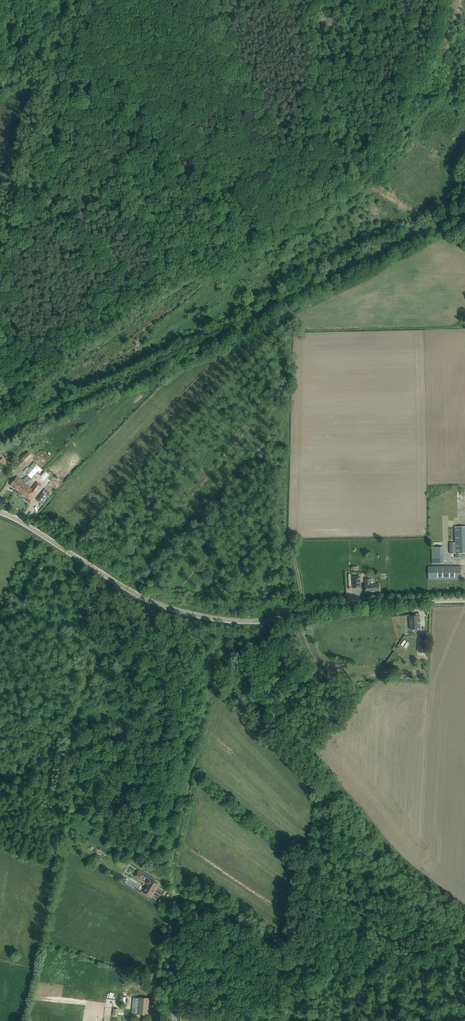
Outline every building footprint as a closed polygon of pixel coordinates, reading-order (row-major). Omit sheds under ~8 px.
[(20,468),(32,456),(29,453),(16,465),(20,468)] [(32,478),(40,468),(34,463),(29,468),(25,473),(29,475),(32,478)] [(21,481),(22,480),(17,476),(15,479),(14,481),(11,485),(16,489),(20,485),(22,486),(24,483),(21,481)] [(20,485),(16,489),(23,494),(22,495),(25,497),(26,496),(31,500),(34,496),(41,486),(36,483),(32,489),(24,483),(22,486),(20,485)] [(51,498),(48,496),(43,492),(37,500),(42,504),(45,506),(51,498)] [(455,527),(455,543),(450,543),(450,554),(455,553),(455,558),(461,557),(461,553),(464,553),(464,526),(455,527)] [(443,547),(432,548),(432,564),(443,563),(443,547)] [(461,566),(428,567),(428,579),(461,579),(461,566)] [(365,585),(365,587),(366,592),(380,591),(379,584),(375,584),(370,584),(369,579),(365,579),(366,585),(365,585)] [(411,616),(409,616),(410,620),(411,620),(411,624),(410,624),(410,630),(416,629),(417,629),(417,630),(418,630),(418,629),(420,629),(420,627),(419,624),(418,624),(417,616),(412,616),(411,616)] [(404,640),(401,645),(407,648),(409,642),(404,640)] [(155,881),(156,879),(140,869),(139,872),(138,871),(135,876),(141,879),(144,875),(149,879),(147,883),(148,884),(143,892),(151,897),(159,884),(155,881)] [(139,998),(133,998),(132,1013),(138,1014),(148,1015),(149,999),(139,998)]
